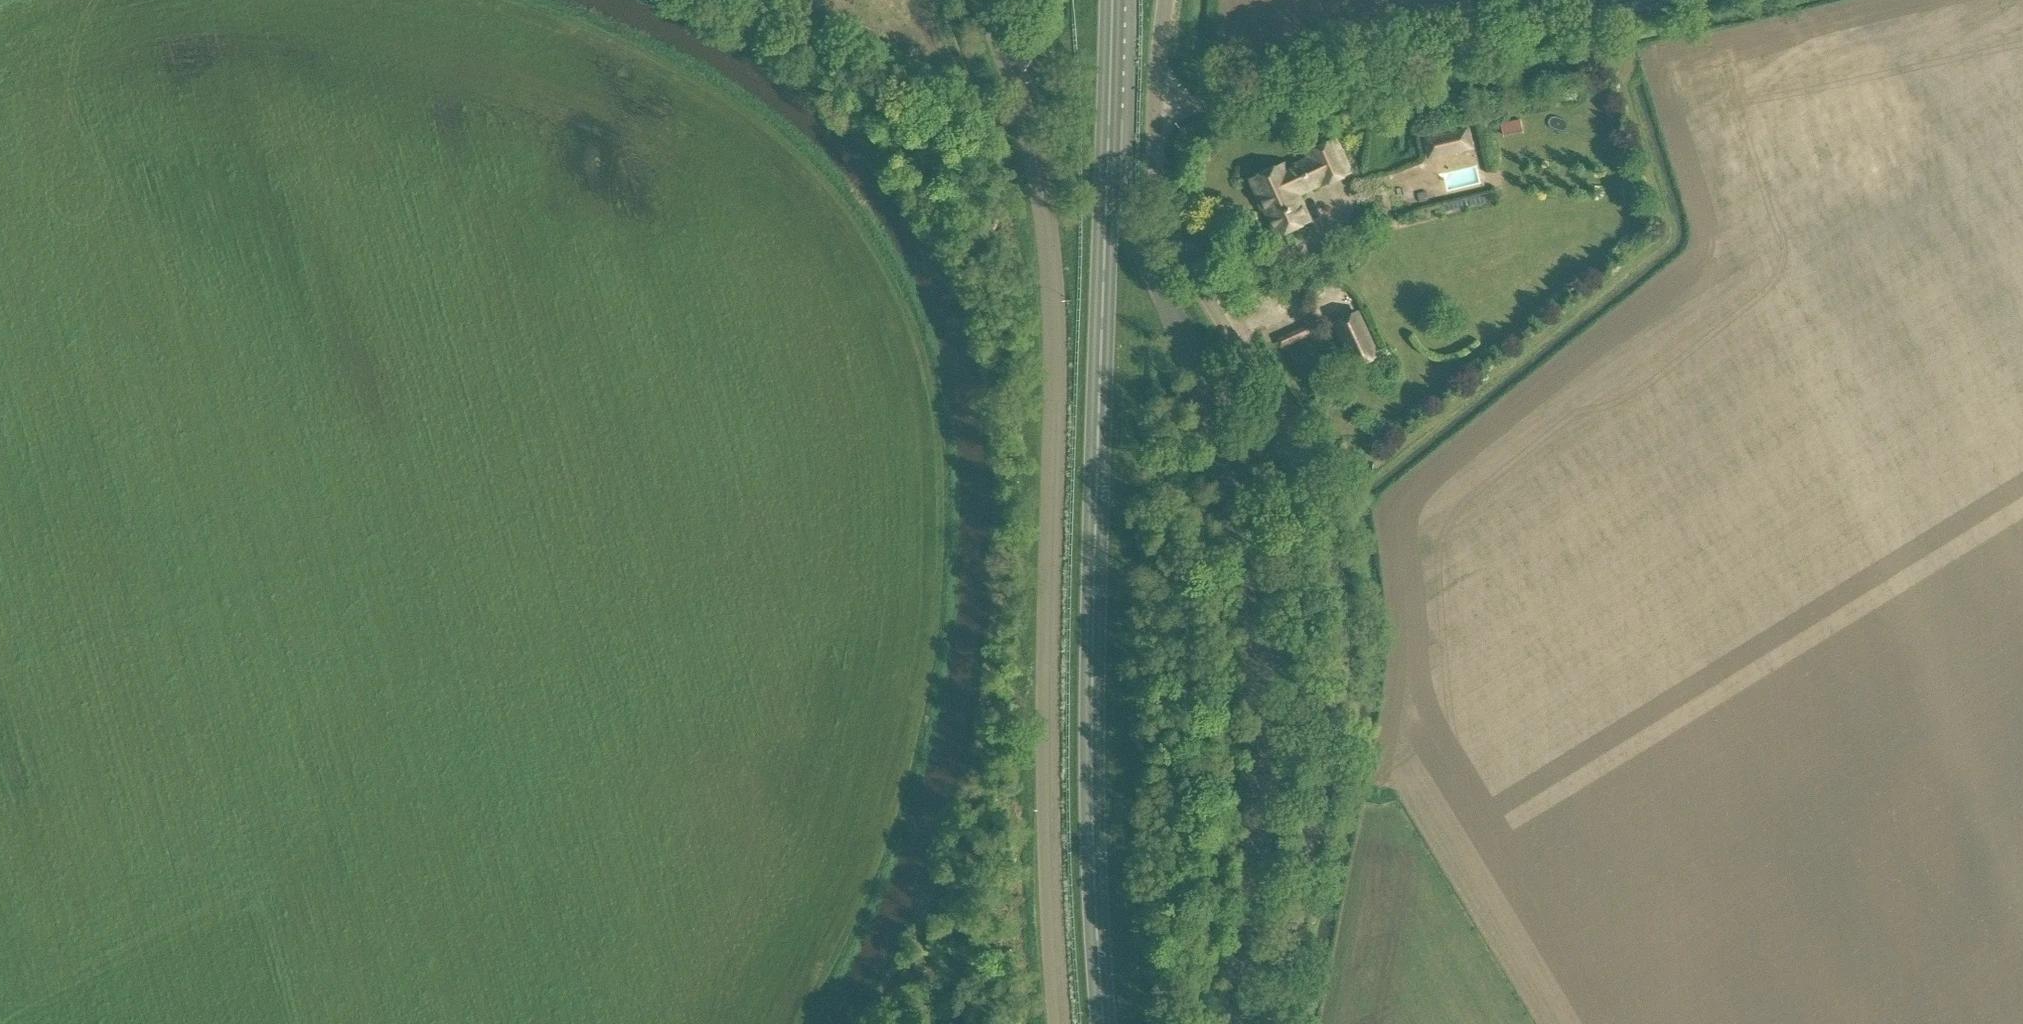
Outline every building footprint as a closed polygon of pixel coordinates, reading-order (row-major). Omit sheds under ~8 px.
[(1463,148),(1460,132),(1433,138),(1435,153),(1463,148)] [(1285,166),(1251,181),(1276,237),(1310,221),(1299,198),(1352,173),(1337,141),(1307,155),(1310,162),(1288,172),(1285,166)] [(1335,263),(1313,273),(1333,316),(1355,306),(1335,263)] [(1333,324),(1353,369),(1380,357),(1359,312),(1333,324)] [(1280,340),(1284,349),(1312,336),(1308,327),(1280,340)]
